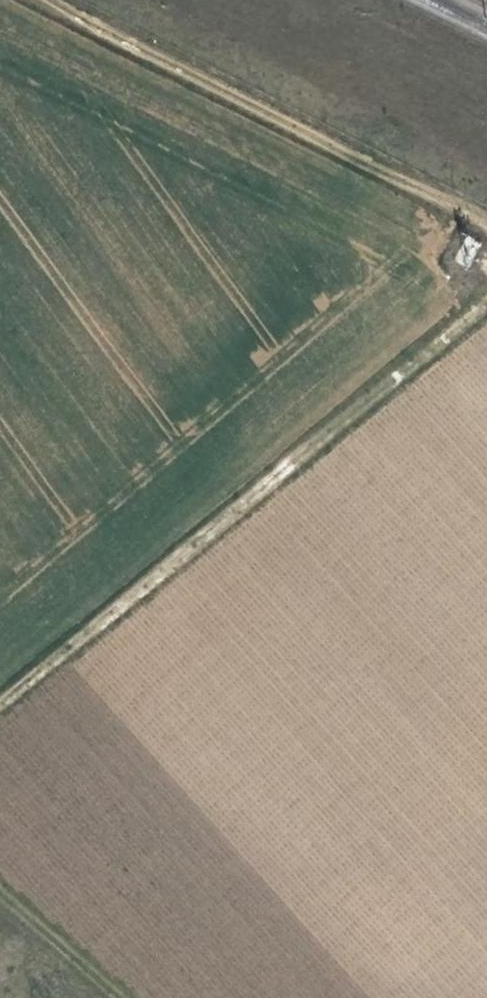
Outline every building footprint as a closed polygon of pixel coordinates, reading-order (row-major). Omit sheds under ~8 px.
[(469,267),(481,242),(466,235),(454,260),(469,267)]
